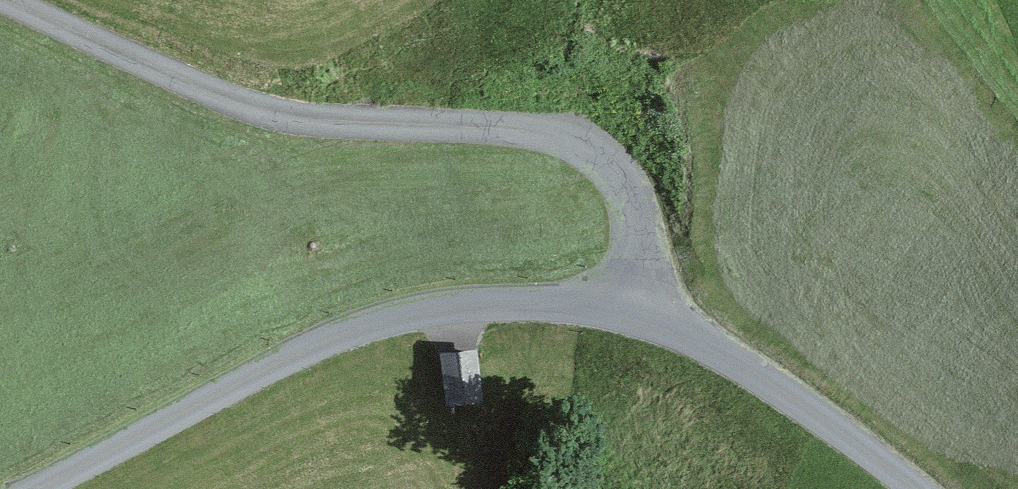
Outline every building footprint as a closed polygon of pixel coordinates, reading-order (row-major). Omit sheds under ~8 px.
[(479,346),(440,351),(446,403),(485,398),(479,346)]
